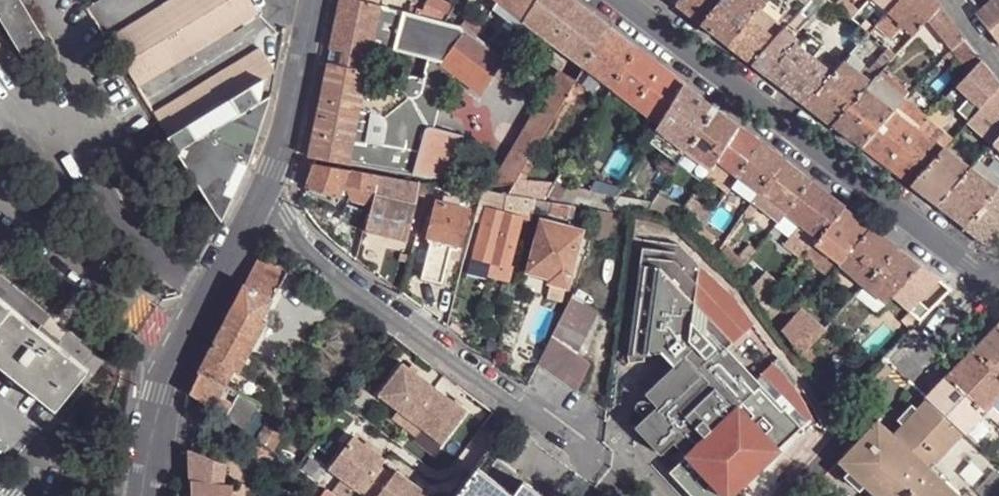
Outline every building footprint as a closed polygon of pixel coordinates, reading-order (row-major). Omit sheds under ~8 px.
[(48,43),(22,0),(0,0),(0,17),(25,57),(48,43)] [(249,0),(173,0),(107,40),(137,87),(258,14),(249,0)] [(453,72),(481,92),(502,58),(490,50),(474,37),(459,27),(428,18),(421,17),(402,11),(388,7),(379,4),(363,0),(341,0),(331,49),(340,51),(369,56),(372,39),(380,41),(378,46),(429,59),(440,62),(453,72)] [(451,8),(448,6),(446,7),(442,4),(443,2),(440,0),(433,0),(431,7),(445,17),(451,8)] [(498,0),(497,0),(492,9),(518,30),(519,29),(524,21),(498,0)] [(524,21),(537,0),(498,0),(524,21)] [(574,0),(537,0),(524,21),(584,66),(608,26),(574,0)] [(720,0),(678,0),(675,4),(701,24),(720,0)] [(727,44),(748,20),(759,7),(762,3),(758,0),(720,0),(701,24),(727,44)] [(831,1),(829,0),(814,0),(824,8),(831,1)] [(834,4),(840,8),(851,18),(855,14),(856,13),(847,6),(849,5),(843,0),(838,0),(834,4)] [(888,11),(898,0),(876,0),(888,11)] [(888,11),(904,24),(911,29),(914,33),(927,18),(938,6),(934,0),(898,0),(888,11)] [(978,16),(989,5),(985,0),(977,0),(970,6),(978,16)] [(989,5),(978,16),(998,43),(998,0),(995,0),(989,5)] [(834,4),(831,1),(824,8),(822,11),(831,18),(840,8),(834,4)] [(459,27),(445,17),(431,7),(430,6),(429,12),(428,18),(459,27)] [(927,18),(951,47),(963,37),(938,6),(927,18)] [(748,20),(772,39),(782,29),(788,21),(782,17),(777,23),(759,7),(748,20)] [(904,24),(888,11),(879,22),(875,25),(891,38),(893,35),(894,36),(904,24)] [(803,17),(797,12),(790,19),(789,20),(796,25),(803,17)] [(459,27),(474,37),(480,29),(479,28),(465,19),(459,27)] [(752,63),(772,39),(748,20),(727,44),(752,63)] [(782,29),(797,40),(803,34),(788,21),(782,29)] [(584,66),(612,87),(636,47),(608,26),(584,66)] [(495,40),(480,29),(474,37),(490,50),(495,40)] [(797,40),(782,29),(772,39),(752,63),(767,74),(797,40)] [(914,33),(911,29),(901,41),(905,44),(914,33)] [(800,48),(812,58),(824,44),(806,30),(803,34),(797,40),(803,45),(800,48)] [(979,57),(963,37),(951,47),(969,69),(979,57)] [(502,58),(507,49),(495,40),(490,50),(502,58)] [(806,104),(832,74),(812,58),(800,48),(803,45),(797,40),(767,74),(806,104)] [(910,50),(904,45),(902,47),(895,55),(890,60),(898,66),(910,50)] [(612,87),(660,124),(684,84),(636,47),(612,87)] [(274,72),(260,48),(154,114),(168,137),(263,79),(274,72)] [(857,73),(869,83),(875,77),(880,71),(884,66),(890,60),(895,55),(887,49),(869,70),(863,66),(857,73)] [(340,51),(338,65),(366,71),(369,56),(340,51)] [(845,63),(857,73),(863,66),(864,65),(851,55),(845,63)] [(979,57),(969,69),(954,86),(968,99),(956,112),(968,123),(998,89),(998,83),(992,73),(979,57)] [(429,183),(430,178),(457,183),(466,185),(474,140),(445,134),(451,99),(453,72),(440,62),(429,59),(424,79),(418,77),(414,77),(409,77),(405,79),(401,84),(366,75),(366,71),(338,65),(328,62),(308,157),(314,158),(313,163),(378,174),(380,175),(429,183)] [(806,104),(832,125),(864,90),(869,83),(857,73),(845,63),(843,61),(841,64),(832,74),(806,104)] [(869,83),(864,90),(892,112),(903,99),(909,93),(880,71),(875,77),(869,83)] [(528,163),(575,83),(558,74),(493,185),(515,183),(517,180),(521,173),(528,163)] [(259,102),(263,79),(168,137),(177,151),(259,102)] [(715,108),(684,84),(660,124),(657,128),(659,129),(687,151),(688,151),(715,108)] [(993,142),(998,136),(998,89),(968,123),(992,144),(993,142)] [(892,112),(864,90),(832,125),(860,147),(892,112)] [(259,102),(177,151),(221,222),(247,164),(268,104),(270,95),(259,102)] [(903,99),(892,112),(916,130),(926,118),(927,118),(903,99)] [(688,151),(710,168),(716,159),(738,125),(715,108),(688,151)] [(916,130),(892,112),(860,147),(886,166),(916,130)] [(926,118),(916,130),(943,151),(952,140),(926,118)] [(761,143),(738,125),(716,159),(738,176),(761,143)] [(677,163),(687,151),(659,129),(650,142),(677,163)] [(886,166),(911,186),(937,158),(943,151),(916,130),(886,166)] [(761,143),(738,176),(760,192),(783,159),(761,143)] [(710,168),(688,151),(680,165),(701,181),(705,175),(710,168)] [(969,168),(943,151),(937,158),(962,177),(969,168)] [(962,177),(937,158),(911,186),(937,206),(962,177)] [(738,176),(716,159),(710,168),(705,175),(728,192),(731,187),(738,176)] [(760,192),(788,213),(811,181),(783,159),(760,192)] [(998,190),(998,188),(998,177),(977,160),(969,168),(998,190)] [(313,163),(305,187),(339,198),(346,183),(349,184),(374,192),(378,174),(313,163)] [(534,167),(528,163),(521,173),(528,176),(534,167)] [(998,190),(969,168),(962,177),(937,206),(964,226),(998,190)] [(548,196),(546,199),(552,201),(576,205),(602,209),(609,210),(616,200),(619,192),(621,189),(594,182),(589,192),(567,188),(574,174),(564,169),(554,186),(548,196)] [(378,186),(418,194),(426,196),(427,191),(429,183),(380,175),(378,186)] [(760,192),(738,176),(731,187),(752,203),(753,201),(760,192)] [(554,186),(517,180),(515,183),(509,193),(536,198),(538,198),(546,199),(548,196),(554,186)] [(845,208),(811,181),(788,213),(799,222),(820,238),(845,208)] [(374,192),(349,184),(347,190),(351,199),(363,204),(372,198),(374,192)] [(378,186),(375,194),(365,230),(406,240),(418,194),(378,186)] [(509,193),(482,190),(480,199),(506,205),(509,193)] [(991,247),(998,239),(998,190),(964,226),(991,247)] [(619,192),(616,200),(621,202),(624,196),(619,192)] [(760,192),(753,201),(760,206),(780,221),(788,213),(760,192)] [(458,261),(473,210),(447,204),(449,196),(437,193),(435,201),(425,236),(430,238),(419,277),(439,283),(447,258),(458,261)] [(536,198),(509,193),(506,205),(533,211),(536,198)] [(551,212),(552,201),(546,199),(538,198),(536,208),(551,212)] [(685,228),(694,236),(701,229),(702,227),(710,218),(713,214),(690,200),(683,210),(673,223),(685,228)] [(552,201),(551,212),(573,217),(576,205),(552,201)] [(871,227),(845,208),(820,238),(815,243),(839,263),(871,227)] [(474,257),(490,261),(503,213),(487,209),(474,257)] [(490,261),(508,266),(521,218),(503,213),(490,261)] [(541,221),(528,271),(550,277),(549,282),(568,287),(582,232),(541,221)] [(801,259),(802,258),(803,257),(815,243),(820,238),(799,222),(782,242),(801,259)] [(701,229),(694,236),(705,246),(713,238),(702,227),(701,229)] [(839,263),(864,284),(897,248),(871,227),(839,263)] [(689,495),(729,495),(810,418),(800,397),(792,386),(796,382),(777,357),(754,379),(723,347),(753,324),(734,297),(678,244),(643,239),(626,355),(659,356),(673,370),(644,398),(656,410),(636,430),(661,456),(674,445),(694,464),(687,472),(679,464),(667,473),(689,495)] [(815,243),(803,257),(828,275),(830,274),(839,263),(815,243)] [(726,247),(717,258),(733,275),(750,256),(744,251),(738,257),(726,247)] [(864,284),(887,302),(893,297),(892,296),(919,264),(897,248),(864,284)] [(490,261),(474,257),(470,273),(487,276),(488,271),(490,261)] [(243,286),(270,299),(287,272),(280,268),(279,270),(256,259),(243,286)] [(490,261),(488,271),(505,275),(508,266),(490,261)] [(919,264),(892,296),(893,297),(908,310),(910,311),(916,304),(939,279),(919,264)] [(766,302),(771,296),(759,281),(750,292),(761,307),(766,302)] [(887,302),(864,284),(855,295),(878,313),(887,302)] [(199,370),(225,384),(234,368),(239,370),(264,320),(259,317),(270,299),(243,286),(199,370)] [(761,307),(771,321),(779,331),(780,330),(792,318),(777,307),(781,300),(773,293),(771,296),(766,302),(761,307)] [(596,313),(571,295),(551,336),(576,354),(596,313)] [(0,297),(0,323),(13,307),(0,297)] [(910,311),(921,320),(927,314),(916,304),(910,311)] [(0,323),(0,363),(57,409),(89,369),(13,307),(0,323)] [(780,330),(800,354),(806,347),(822,330),(799,309),(792,318),(780,330)] [(921,320),(910,311),(908,310),(899,319),(911,330),(921,320)] [(998,377),(998,326),(998,325),(973,352),(998,377)] [(576,391),(589,363),(576,354),(551,336),(537,363),(576,391)] [(800,354),(798,357),(805,367),(816,359),(806,347),(800,354)] [(984,412),(996,400),(998,397),(998,377),(973,352),(947,378),(984,412)] [(467,411),(402,363),(379,395),(398,410),(392,418),(418,437),(424,429),(443,443),(467,411)] [(822,369),(812,376),(819,386),(831,407),(844,395),(853,386),(847,379),(836,388),(822,369)] [(199,370),(190,392),(200,399),(213,408),(219,396),(225,384),(199,370)] [(947,378),(927,398),(925,400),(963,435),(976,420),(984,412),(947,378)] [(233,403),(226,418),(245,431),(260,403),(239,391),(233,403)] [(219,396),(213,408),(226,418),(233,403),(219,396)] [(931,468),(963,435),(925,400),(894,434),(876,452),(860,437),(837,461),(874,495),(960,495),(931,468)] [(998,426),(998,402),(996,400),(984,412),(998,426)] [(982,453),(998,435),(998,427),(998,426),(984,412),(963,435),(982,453)] [(876,452),(894,434),(877,419),(860,437),(876,452)] [(282,436),(267,426),(256,439),(259,441),(271,450),(282,436)] [(379,467),(384,460),(353,436),(328,468),(341,478),(360,493),(379,467)] [(271,450),(259,441),(252,451),(269,454),(271,450)] [(220,466),(221,462),(191,450),(189,449),(190,481),(218,484),(220,466)] [(493,459),(483,471),(505,486),(513,474),(493,459)] [(521,480),(511,491),(505,486),(483,471),(475,465),(453,495),(543,495),(521,480)] [(220,466),(218,484),(223,485),(226,467),(220,466)] [(379,467),(360,493),(364,495),(425,495),(426,495),(396,471),(391,477),(379,467)] [(341,478),(330,493),(335,495),(357,495),(360,493),(341,478)] [(218,484),(190,481),(191,495),(229,495),(229,490),(229,485),(223,485),(218,484)]
